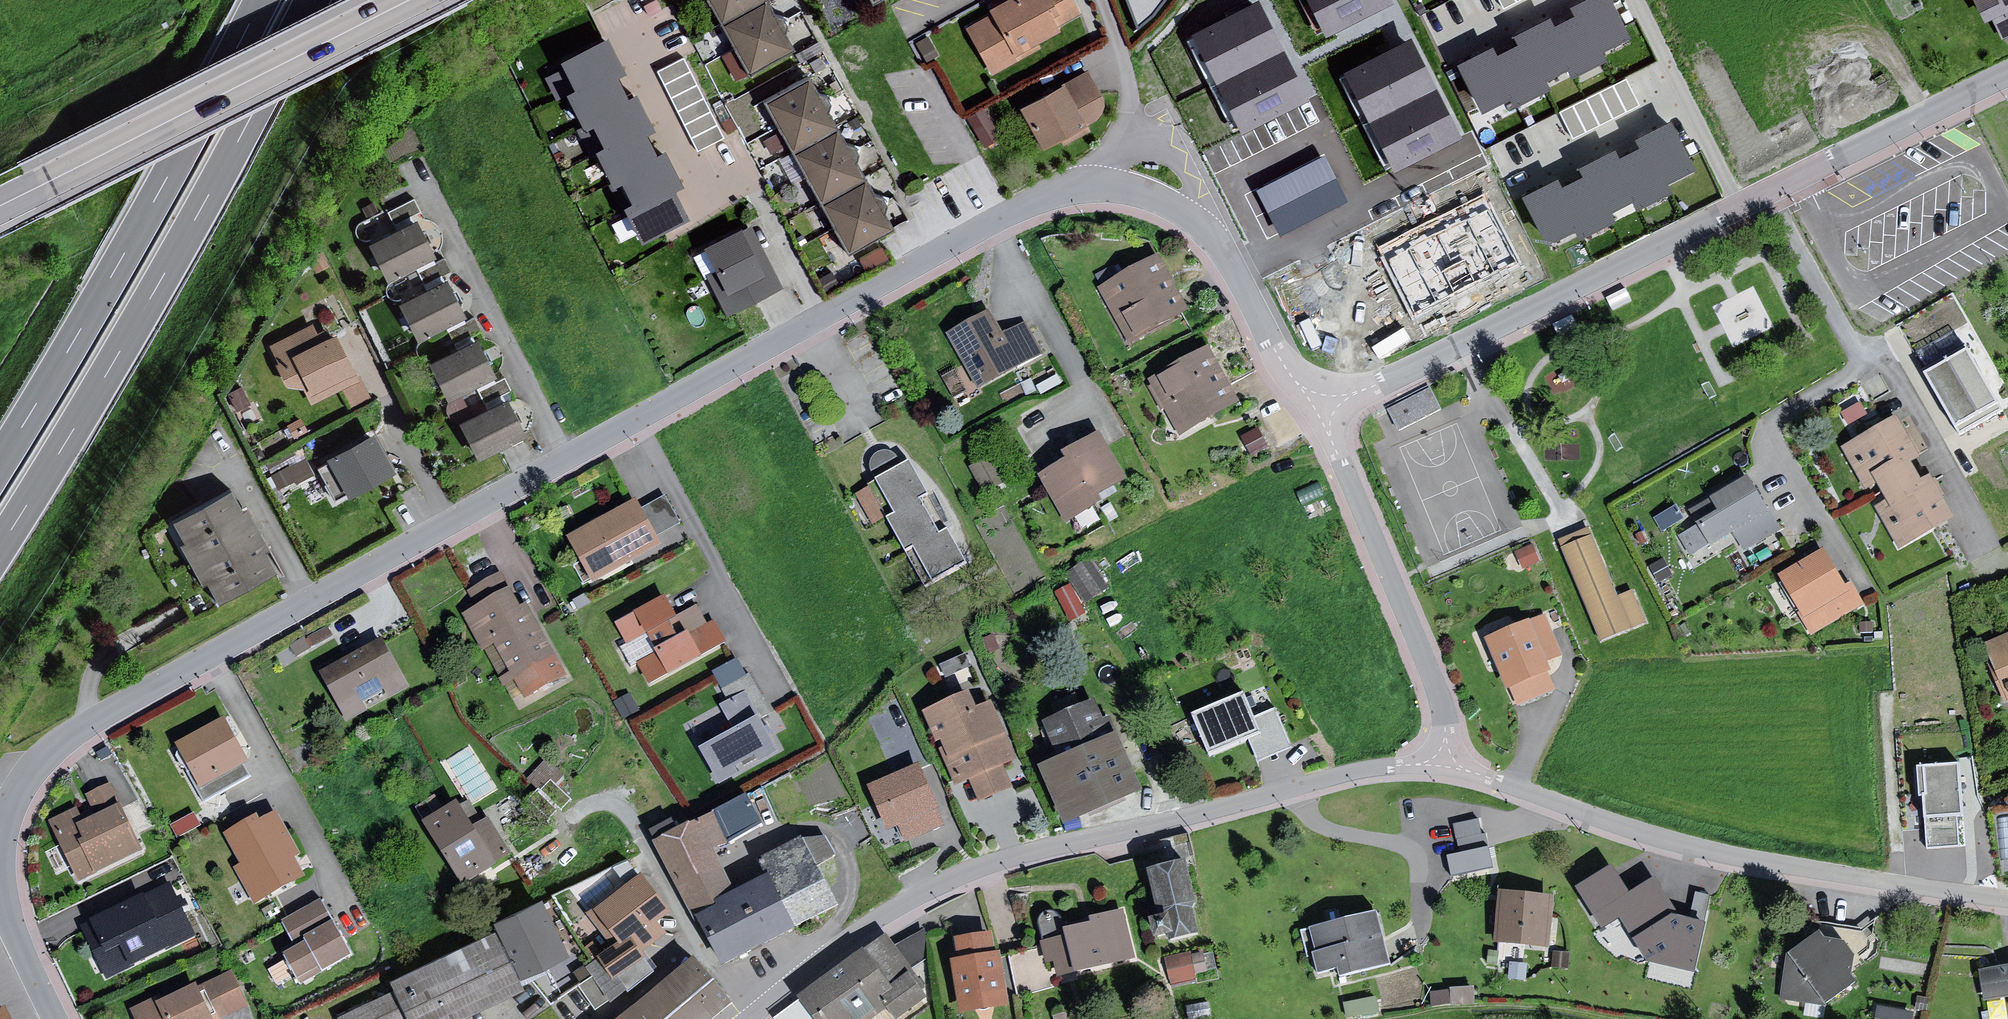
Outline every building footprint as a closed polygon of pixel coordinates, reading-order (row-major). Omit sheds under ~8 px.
[(761,0),(703,0),(717,27),(763,3),(761,0)] [(964,31),(990,79),(1039,52),(1036,47),(1059,35),(1057,31),(1078,20),(1067,0),(1010,0),(986,13),(988,18),(964,31)] [(1137,27),(1153,14),(1164,0),(1127,0),(1137,27)] [(1391,0),(1307,0),(1326,38),(1393,5),(1391,0)] [(1457,66),(1482,114),(1510,100),(1514,108),(1551,89),(1547,81),(1566,71),(1571,79),(1607,61),(1603,52),(1630,38),(1611,0),(1585,0),(1570,8),(1574,16),(1554,26),(1550,18),(1513,37),(1517,45),(1497,55),(1493,47),(1457,66)] [(1983,20),(1991,17),(2000,36),(2007,33),(2007,0),(1974,0),(1983,20)] [(1309,101),(1259,1),(1191,35),(1242,135),(1309,101)] [(790,54),(763,3),(717,27),(744,78),(790,54)] [(608,39),(561,63),(575,91),(566,95),(584,131),(593,126),(604,148),(596,152),(614,188),(622,184),(632,203),(623,208),(642,244),(690,220),(676,192),(683,188),(665,151),(657,155),(647,136),(655,132),(636,95),(629,99),(618,78),(626,74),(608,39)] [(1462,139),(1411,39),(1343,73),(1393,173),(1462,139)] [(1627,73),(1553,109),(1566,137),(1641,101),(1627,73)] [(1088,74),(1018,111),(1040,152),(1058,142),(1064,151),(1089,138),(1084,126),(1095,118),(1100,114),(1101,103),(1088,74)] [(835,130),(808,79),(763,103),(789,154),(835,130)] [(1003,148),(983,111),(967,120),(986,157),(1003,148)] [(1559,180),(1523,198),(1547,246),(1575,232),(1579,240),(1616,221),(1612,213),(1632,203),(1636,212),(1673,193),(1668,184),(1696,170),(1671,122),(1635,140),(1639,148),(1620,158),(1616,150),(1579,169),(1583,177),(1563,188),(1559,180)] [(862,181),(835,130),(789,154),(816,204),(862,181)] [(1325,157),(1258,191),(1281,236),(1348,201),(1325,157)] [(889,232),(862,181),(816,204),(844,255),(889,232)] [(1485,194),(1378,248),(1414,320),(1463,296),(1521,267),(1485,194)] [(389,283),(434,257),(413,221),(368,246),(389,283)] [(782,293),(751,228),(740,233),(739,230),(701,249),(714,275),(706,279),(726,321),(782,293)] [(1157,260),(1096,294),(1127,349),(1188,315),(1157,260)] [(417,341),(461,316),(441,279),(396,305),(417,341)] [(989,315),(946,337),(975,391),(1041,357),(1024,326),(1002,338),(989,315)] [(311,406),(359,381),(335,336),(321,343),(312,325),(270,348),(290,386),(301,387),(311,406)] [(1918,349),(1927,367),(1966,346),(1957,328),(1918,349)] [(449,403),(493,377),(473,341),(428,366),(449,403)] [(1179,441),(1238,408),(1206,351),(1147,385),(1179,441)] [(2004,414),(1970,355),(1928,379),(1961,438),(2004,414)] [(1430,389),(1389,410),(1400,433),(1442,412),(1430,389)] [(476,463),(521,438),(500,401),(456,427),(476,463)] [(1952,522),(1928,481),(1920,485),(1910,466),(1918,462),(1895,421),(1841,451),(1898,552),(1952,522)] [(393,475),(370,434),(309,468),(332,508),(393,475)] [(1126,487),(1098,436),(1062,455),(1066,463),(1038,478),(1065,528),(1096,511),(1093,504),(1126,487)] [(967,567),(908,465),(900,468),(896,461),(888,454),(878,455),(872,460),(869,469),(876,483),(873,484),(893,518),(884,522),(904,556),(911,552),(931,587),(967,567)] [(1777,533),(1747,481),(1692,513),(1701,529),(1682,541),(1692,558),(1732,535),(1742,552),(1777,533)] [(883,519),(867,492),(854,499),(870,527),(883,519)] [(274,575),(230,494),(165,529),(209,610),(274,575)] [(634,502),(565,541),(592,588),(659,550),(655,542),(680,528),(664,499),(641,513),(634,502)] [(1615,602),(1588,534),(1561,545),(1600,642),(1644,624),(1632,595),(1615,602)] [(1842,592),(1822,556),(1779,581),(1812,638),(1863,609),(1850,587),(1842,592)] [(1105,588),(1088,561),(1068,573),(1086,601),(1105,588)] [(518,610),(499,576),(470,591),(478,606),(465,614),(512,697),(524,691),(526,695),(545,684),(563,674),(525,606),(518,610)] [(665,601),(614,628),(647,691),(727,649),(714,625),(706,629),(696,610),(675,621),(665,601)] [(1559,659),(1542,621),(1488,644),(1516,709),(1554,693),(1543,666),(1559,659)] [(1985,648),(2007,704),(2007,703),(2007,639),(1985,648)] [(382,645),(320,677),(344,723),(406,691),(382,645)] [(964,658),(940,668),(945,682),(970,673),(964,658)] [(750,678),(721,694),(726,705),(718,709),(732,735),(698,753),(718,792),(741,780),(736,771),(753,762),(757,769),(778,759),(760,724),(771,718),(750,678)] [(1247,695),(1194,718),(1212,760),(1252,743),(1261,764),(1293,750),(1277,711),(1257,719),(1247,695)] [(967,697),(922,716),(954,792),(968,786),(977,806),(1011,792),(1003,770),(1016,765),(991,706),(974,713),(967,697)] [(1093,706),(1043,728),(1059,764),(1040,772),(1066,832),(1149,795),(1123,737),(1118,739),(1105,709),(1096,713),(1093,706)] [(221,725),(172,750),(202,807),(250,783),(221,725)] [(943,831),(919,768),(866,789),(885,836),(898,831),(904,846),(943,831)] [(1965,769),(1924,772),(1930,850),(1962,848),(1960,822),(1969,821),(1965,769)] [(77,812),(47,826),(77,888),(141,857),(119,811),(124,809),(113,786),(85,800),(95,821),(84,826),(77,812)] [(745,797),(659,840),(693,909),(734,889),(714,849),(760,826),(745,797)] [(456,805),(421,827),(463,894),(513,863),(489,823),(473,833),(456,805)] [(300,861),(276,818),(260,828),(256,820),(223,839),(239,869),(232,873),(252,909),(304,880),(295,864),(300,861)] [(1475,820),(1455,824),(1460,852),(1448,854),(1451,872),(1490,865),(1484,833),(1478,834),(1475,820)] [(800,838),(761,858),(773,881),(701,918),(724,961),(795,923),(817,912),(834,903),(800,838)] [(1609,863),(1575,883),(1602,925),(1618,915),(1646,959),(1693,970),(1706,914),(1678,908),(1656,873),(1627,892),(1609,863)] [(1190,864),(1149,873),(1161,924),(1155,925),(1159,944),(1171,941),(1172,944),(1175,945),(1202,940),(1196,910),(1199,910),(1190,864)] [(667,914),(637,875),(586,914),(610,945),(591,959),(609,982),(665,939),(654,924),(667,914)] [(1550,892),(1498,888),(1494,937),(1546,941),(1550,892)] [(171,889),(81,931),(106,984),(196,943),(171,889)] [(567,956),(541,901),(494,923),(519,978),(567,956)] [(351,959),(319,904),(280,927),(294,951),(282,959),(285,965),(269,974),(278,990),(294,981),(296,984),(316,973),(319,978),(351,959)] [(1139,965),(1125,915),(1087,922),(1089,929),(1065,934),(1060,921),(1052,914),(1042,914),(1037,922),(1037,930),(1041,946),(1011,957),(1020,999),(1139,965)] [(1383,944),(1377,918),(1300,935),(1315,980),(1331,977),(1335,989),(1421,969),(1412,927),(1383,944)] [(1781,998),(1825,1005),(1855,980),(1850,970),(1853,952),(1844,938),(1824,936),(1817,927),(1786,951),(1781,998)] [(800,1005),(810,1018),(919,1018),(935,1007),(926,932),(896,949),(887,940),(800,1005)] [(493,933),(388,982),(392,991),(335,1018),(336,1018),(464,1018),(521,992),(493,933)] [(954,942),(957,963),(949,964),(958,1018),(979,1015),(981,1018),(993,1018),(993,1013),(1009,1010),(1001,955),(995,956),(992,936),(954,942)] [(1190,955),(1164,961),(1171,991),(1196,985),(1195,980),(1208,977),(1204,957),(1191,960),(1190,955)] [(728,1001),(693,959),(670,978),(621,1018),(707,1018),(728,1001)] [(1980,975),(1985,1003),(2007,1000),(2007,971),(1980,975)] [(128,1015),(130,1018),(228,1018),(248,1009),(231,975),(196,993),(194,988),(156,1007),(153,1002),(128,1015)] [(1343,1007),(1346,1018),(1380,1018),(1376,1000),(1343,1007)] [(1876,1004),(1873,1018),(1912,1018),(1913,1011),(1876,1004)] [(781,1018),(810,1018),(800,1005),(781,1018)]
